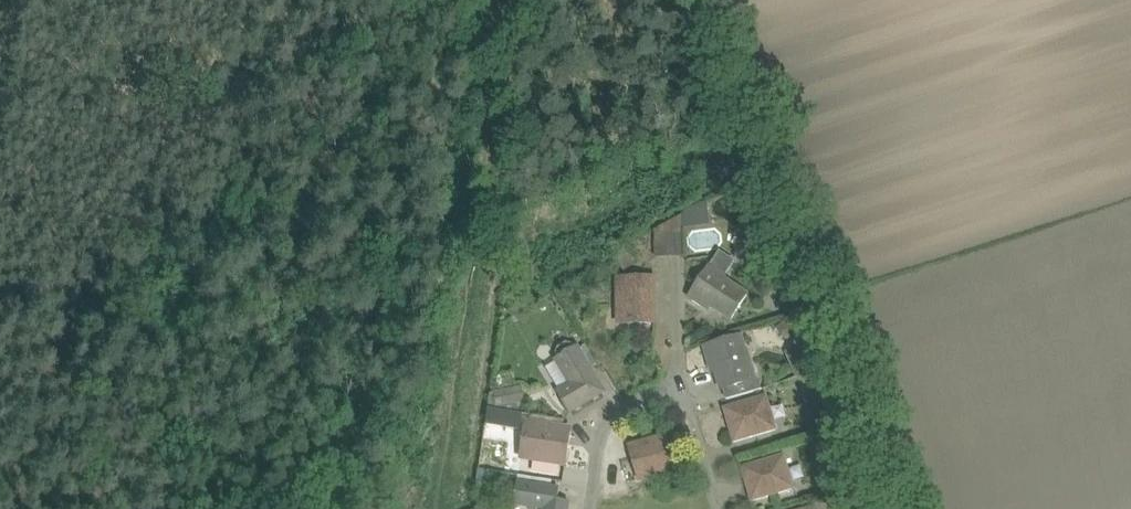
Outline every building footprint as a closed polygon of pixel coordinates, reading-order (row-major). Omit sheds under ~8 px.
[(764,234),(751,239),(757,253),(770,248),(764,234)] [(626,247),(614,254),(623,269),(635,262),(626,247)] [(711,264),(690,296),(692,298),(693,300),(700,305),(702,305),(711,310),(713,307),(732,319),(750,293),(726,278),(728,275),(726,274),(734,261),(720,251),(711,264)] [(617,276),(617,325),(657,325),(657,276),(617,276)] [(757,380),(742,333),(702,345),(710,375),(713,374),(719,391),(723,390),(726,401),(763,389),(759,379),(757,380)] [(557,352),(558,355),(553,358),(568,383),(555,390),(569,415),(608,392),(579,343),(575,346),(574,343),(568,342),(559,347),(557,352)] [(521,386),(493,390),(495,407),(524,402),(521,386)] [(723,408),(733,443),(778,430),(767,394),(723,408)] [(512,411),(510,425),(524,427),(525,420),(526,413),(512,411)] [(524,427),(519,461),(567,468),(573,427),(525,420),(524,427)] [(627,445),(638,483),(685,469),(674,432),(627,445)] [(740,467),(750,502),(795,489),(785,454),(740,467)] [(513,506),(532,508),(570,508),(571,502),(557,500),(559,487),(517,481),(513,506)]
